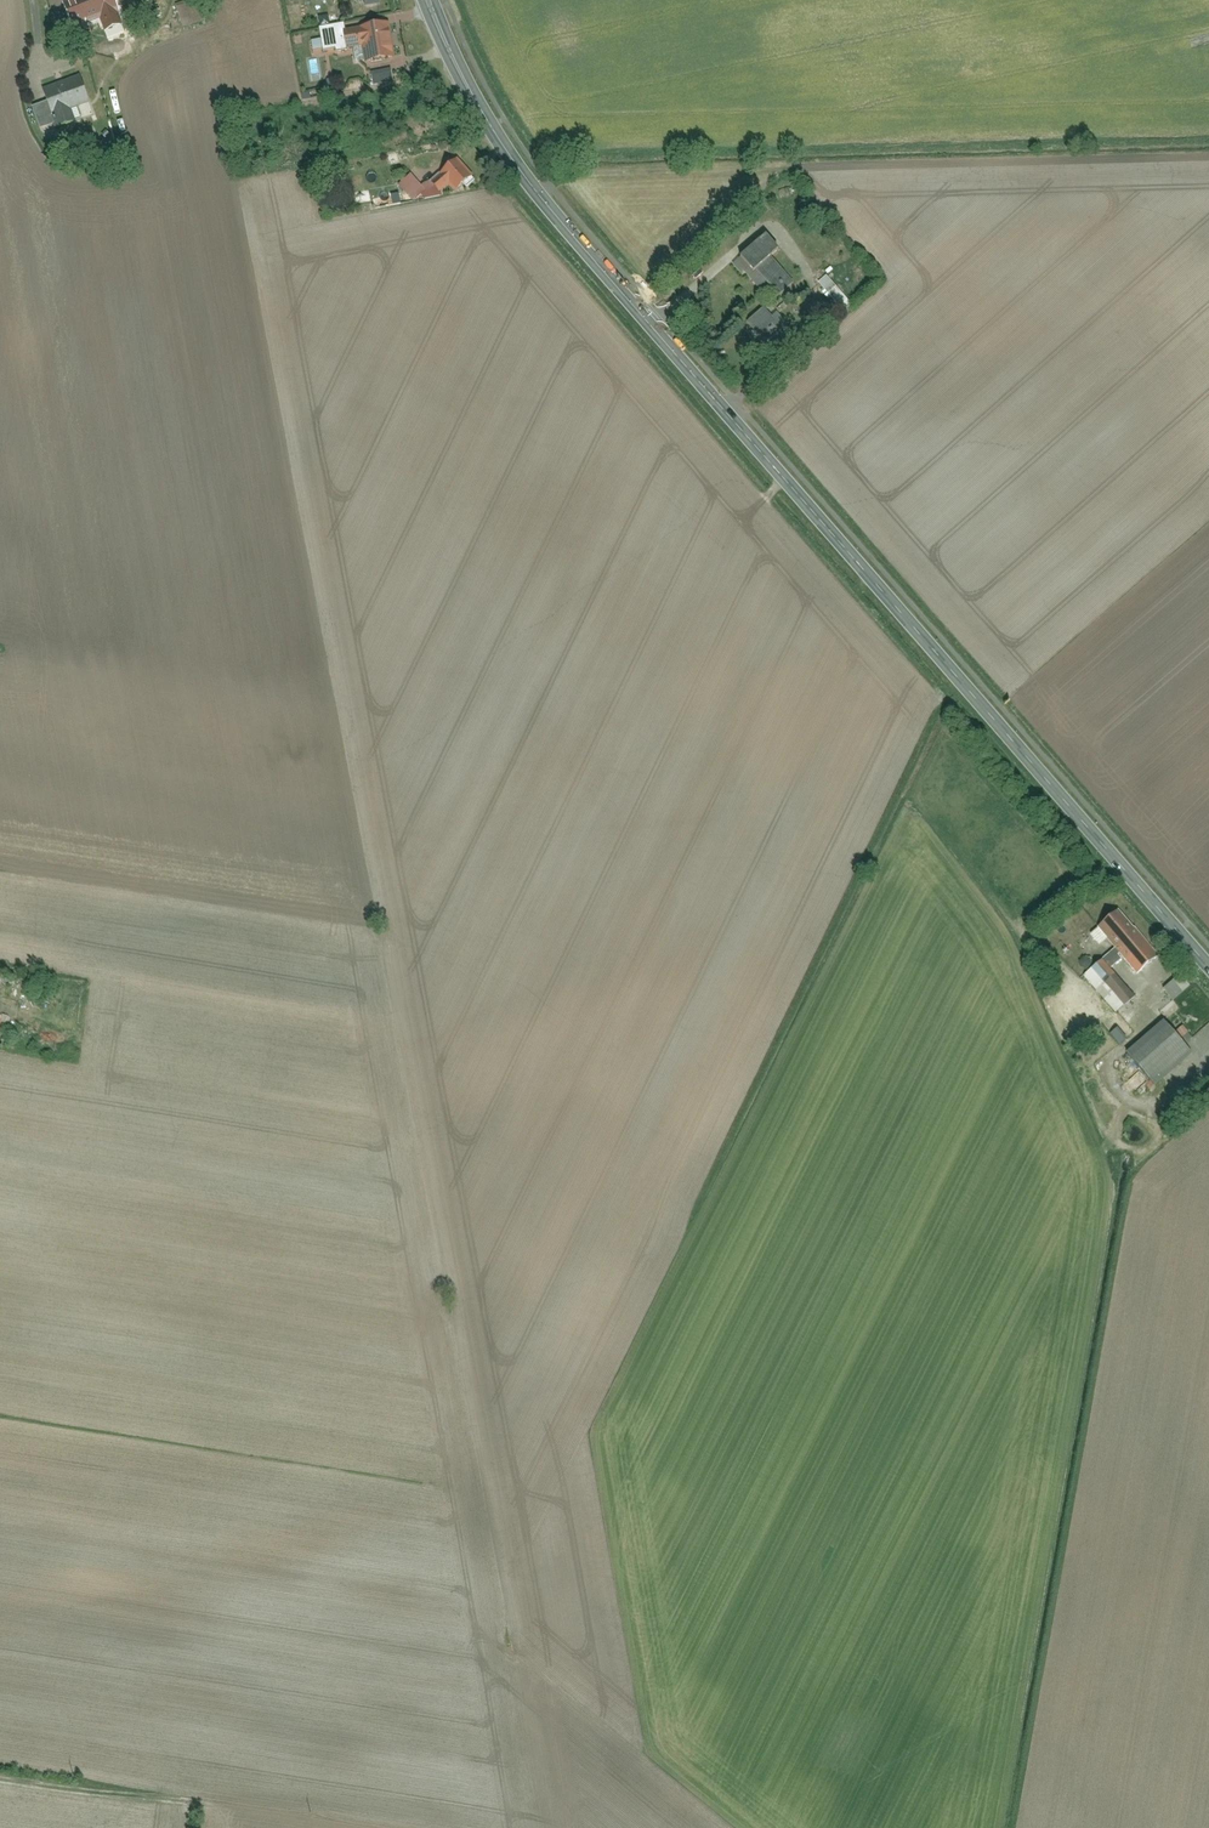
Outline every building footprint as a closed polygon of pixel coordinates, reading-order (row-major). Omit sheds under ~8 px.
[(109,44),(130,37),(121,11),(120,6),(118,0),(71,0),(80,26),(100,19),(109,44)] [(184,26),(210,18),(205,0),(186,0),(177,3),(184,26)] [(352,27),(352,31),(345,32),(344,26),(318,30),(317,28),(300,31),(301,39),(292,41),(295,59),(311,57),(309,45),(320,44),(321,55),(340,52),(340,53),(354,51),(354,53),(361,52),(363,67),(380,64),(378,51),(386,49),(382,22),(352,27)] [(427,69),(428,82),(437,82),(436,68),(427,69)] [(369,74),(372,88),(393,85),(390,70),(369,74)] [(60,114),(65,131),(84,125),(79,108),(95,103),(86,74),(45,87),(50,101),(33,106),(40,129),(60,123),(58,115),(60,114)] [(436,174),(437,175),(427,184),(434,192),(444,183),(453,193),(466,181),(449,162),(436,174)] [(401,189),(409,201),(423,192),(415,180),(401,189)] [(778,251),(774,254),(759,238),(733,261),(747,277),(753,271),(780,300),(803,279),(778,251)] [(831,274),(817,286),(842,313),(856,301),(831,274)] [(763,311),(745,327),(764,347),(782,331),(763,311)] [(1102,949),(1108,944),(1136,978),(1155,962),(1117,916),(1092,937),(1102,949)] [(1106,966),(1089,980),(1117,1014),(1135,999),(1106,966)] [(1181,976),(1163,991),(1173,1002),(1190,987),(1181,976)] [(1162,1026),(1126,1056),(1155,1089),(1190,1059),(1162,1026)]
